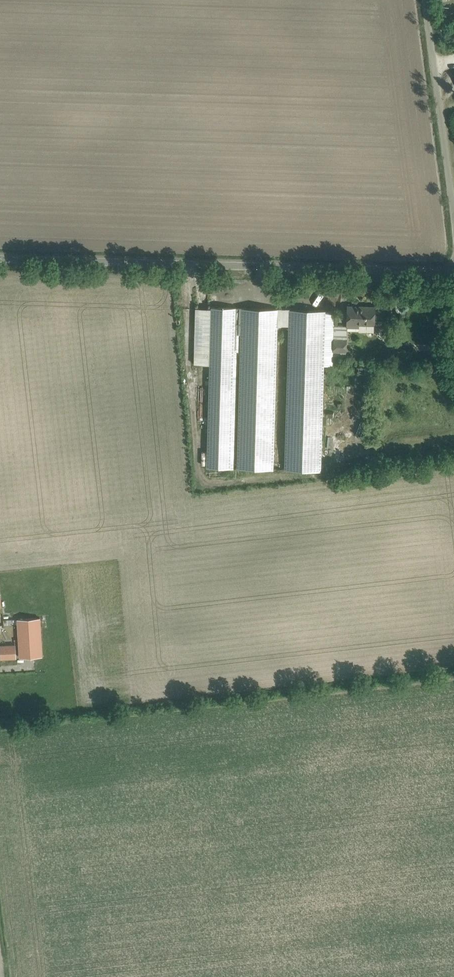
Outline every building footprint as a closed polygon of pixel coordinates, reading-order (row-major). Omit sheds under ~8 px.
[(196,308),(194,364),(210,364),(207,467),(211,468),(234,468),(234,462),(236,388),(237,383),(237,371),(237,352),(240,352),(240,334),(241,334),(241,340),(240,371),(240,383),(239,416),(238,462),(238,468),(274,470),(274,463),(278,325),(289,326),(285,464),(285,470),(321,471),(324,364),(333,364),(333,357),(333,352),(334,344),(334,338),(334,325),(335,310),(212,306),(212,308),(196,308)] [(348,306),(348,325),(359,326),(359,324),(375,324),(375,306),(348,306)] [(334,344),(333,352),(334,352),(334,356),(346,356),(346,352),(347,352),(347,338),(334,338),(334,344)] [(372,375),(372,367),(358,366),(357,374),(372,375)] [(19,658),(35,657),(43,656),(40,618),(17,620),(19,658)] [(17,658),(16,645),(0,646),(0,659),(17,658)]
